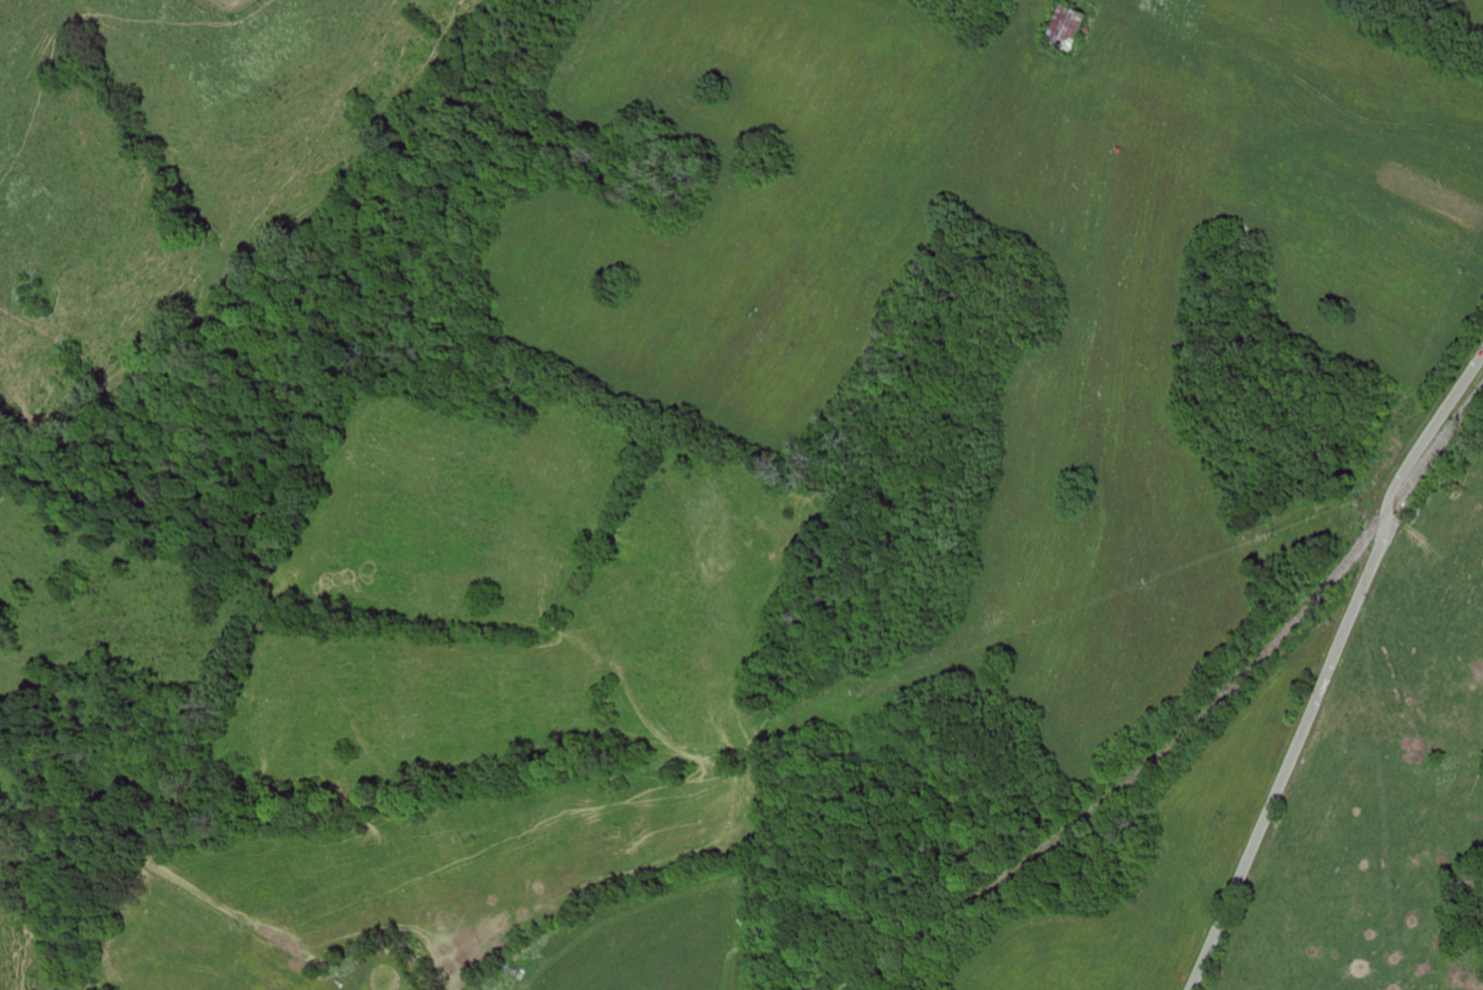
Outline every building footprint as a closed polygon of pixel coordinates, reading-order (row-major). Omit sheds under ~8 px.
[(1041,44),(1070,53),(1083,13),(1054,4),(1041,44)]
